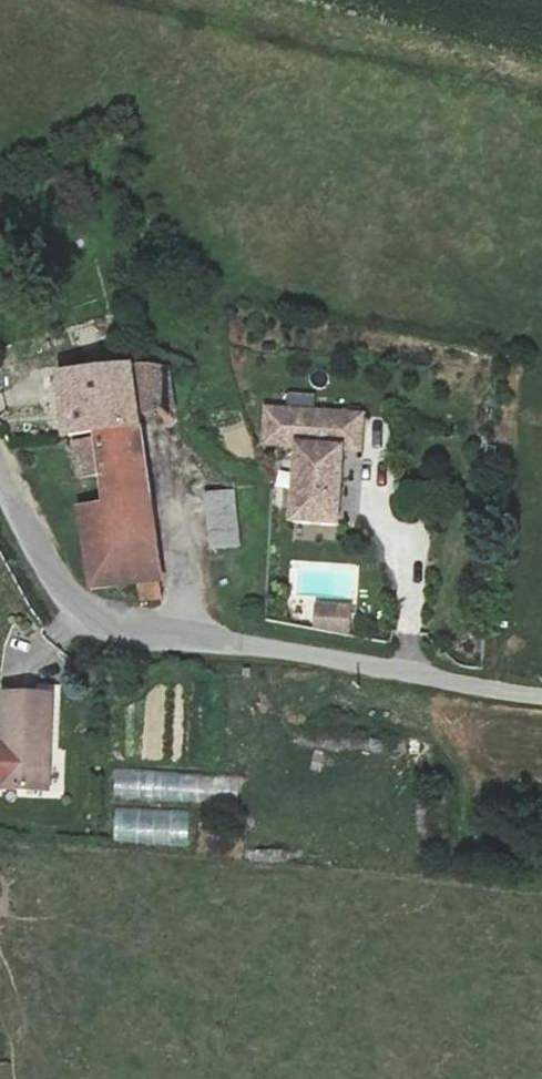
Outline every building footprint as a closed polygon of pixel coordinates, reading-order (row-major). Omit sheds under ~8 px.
[(151,375),(134,376),(138,416),(166,412),(167,419),(175,418),(175,411),(167,381),(162,378),(151,375)] [(138,416),(134,376),(59,385),(65,435),(97,431),(139,425),(138,416)] [(363,412),(267,406),(264,441),(299,444),(293,519),(339,523),(344,447),(360,448),(363,412)] [(139,425),(97,431),(98,439),(73,443),(78,477),(101,476),(105,507),(79,511),(85,564),(156,556),(139,425)] [(233,490),(204,493),(210,548),(238,544),(233,490)] [(156,556),(85,564),(89,586),(90,589),(140,586),(143,601),(155,597),(159,593),(156,556)] [(349,605),(317,602),(315,628),(346,634),(349,605)] [(0,691),(0,707),(0,785),(42,787),(44,744),(50,744),(52,693),(0,691)] [(245,777),(113,768),(112,797),(243,805),(245,777)] [(190,813),(115,808),(113,840),(188,845),(190,813)]
